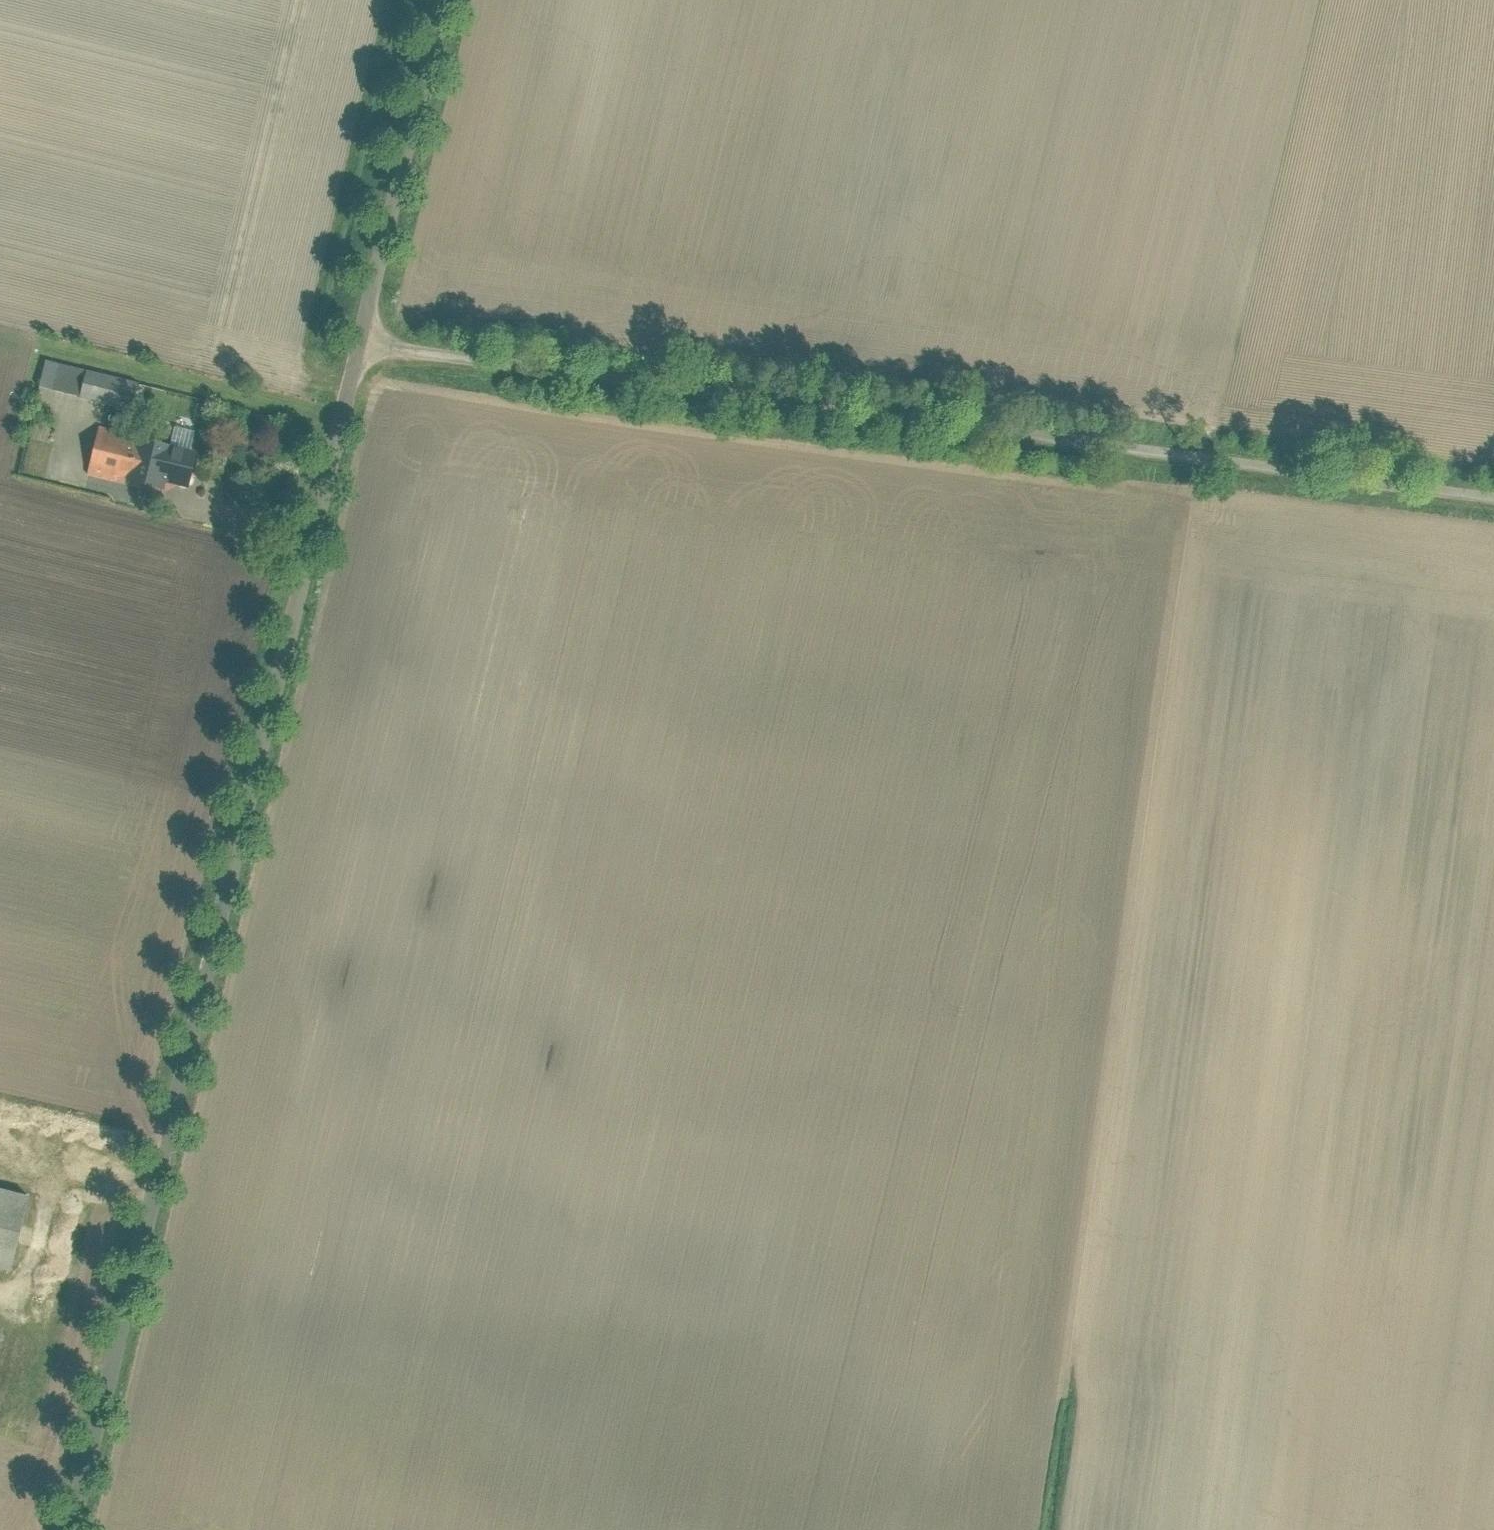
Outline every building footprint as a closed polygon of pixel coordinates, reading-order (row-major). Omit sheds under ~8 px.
[(139,384),(47,361),(40,390),(132,413),(139,384)] [(200,453),(100,429),(89,475),(167,494),(168,486),(191,491),(200,453)] [(0,1191),(0,1273),(14,1277),(34,1200),(0,1191)]
